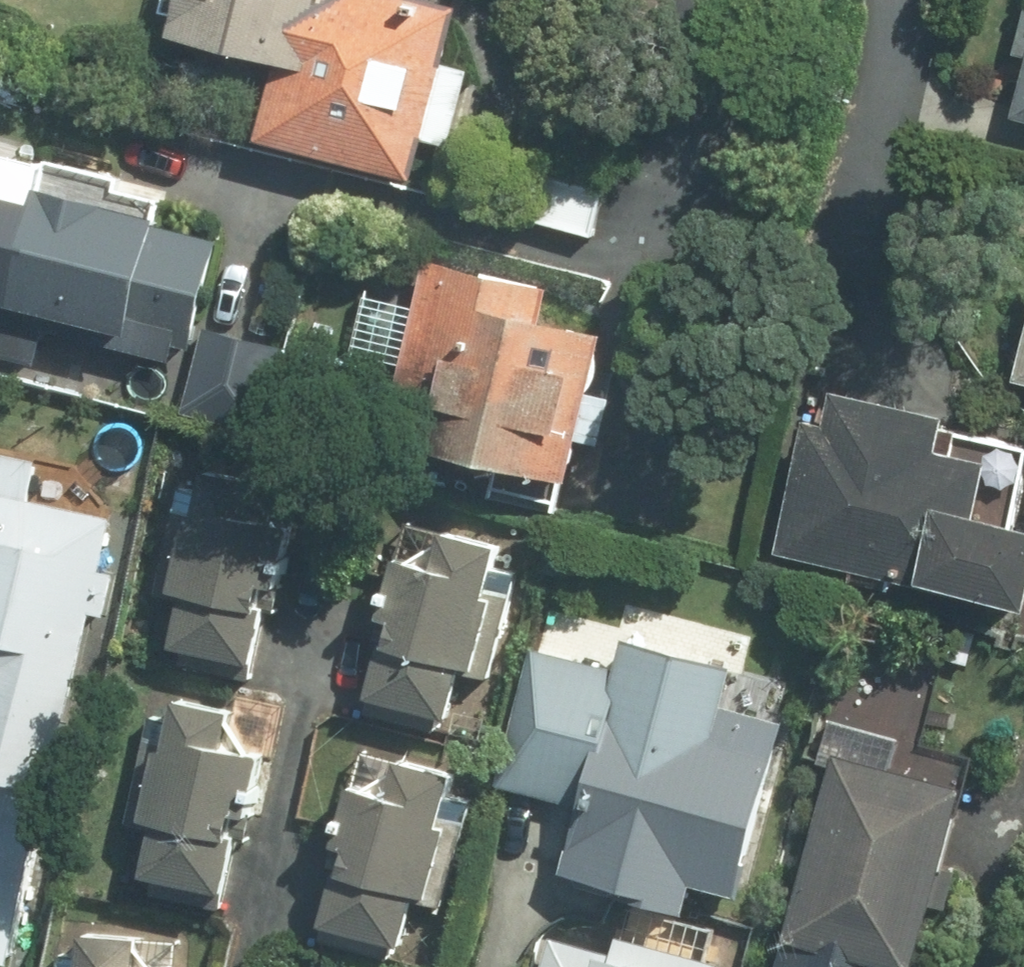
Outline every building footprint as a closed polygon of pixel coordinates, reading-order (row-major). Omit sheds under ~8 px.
[(163,45),(265,69),(246,150),(412,189),(422,145),(448,151),(467,69),(443,64),(455,10),(414,0),(173,0),(163,45)] [(1014,122),(1023,124),(1023,76),(1014,122)] [(29,198),(0,191),(0,311),(122,340),(119,355),(189,371),(219,243),(149,226),(160,182),(39,153),(29,198)] [(426,260),(417,304),(370,295),(357,359),(403,369),(388,443),(566,480),(604,297),(426,260)] [(258,428),(278,348),(207,330),(187,410),(258,428)] [(1015,390),(1023,392),(1023,345),(1015,390)] [(1023,479),(1023,450),(958,434),(960,426),(809,392),(771,558),(1021,616),(1023,604),(1023,533),(1012,530),(1023,479)] [(90,617),(101,619),(121,519),(29,500),(37,459),(0,451),(0,966),(19,966),(90,617)] [(277,485),(177,466),(153,602),(170,605),(160,657),(243,672),(277,485)] [(460,677),(492,684),(516,581),(484,574),(490,547),(400,526),(359,703),(449,724),(460,677)] [(613,677),(528,655),(492,790),(587,814),(570,881),(684,911),(690,889),(729,899),(775,720),(728,707),(736,675),(622,645),(613,677)] [(140,717),(122,827),(145,830),(138,877),(230,892),(252,756),(226,727),(228,711),(166,701),(163,720),(140,717)] [(444,910),(465,821),(448,817),(457,777),(354,753),(312,934),(401,955),(413,903),(444,910)] [(961,790),(836,758),(782,966),(915,966),(961,790)] [(552,925),(541,966),(716,966),(552,925)] [(175,946),(83,941),(82,966),(174,966),(175,946)]
